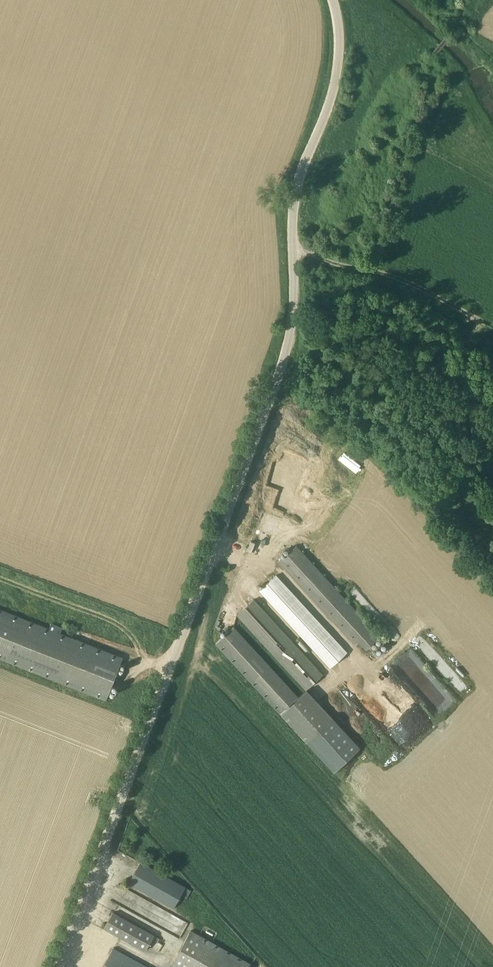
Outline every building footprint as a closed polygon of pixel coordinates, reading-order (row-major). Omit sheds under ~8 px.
[(365,650),(380,636),(297,545),(279,562),(355,645),(358,643),(365,650)] [(259,590),(330,668),(348,652),(278,575),(259,590)] [(307,689),(314,683),(324,673),(255,597),(238,613),(307,689)] [(112,696),(126,654),(63,632),(64,629),(0,606),(0,657),(112,696)] [(216,644),(306,742),(333,772),(361,747),(307,689),(297,698),(233,628),(216,644)] [(389,663),(435,717),(455,700),(409,647),(389,663)] [(397,739),(406,749),(432,727),(422,716),(397,739)] [(174,908),(186,887),(141,862),(129,883),(174,908)] [(171,914),(139,902),(138,905),(145,908),(142,917),(166,926),(171,914)] [(104,928),(145,950),(155,933),(114,910),(104,928)] [(251,963),(191,930),(171,966),(172,966),(249,966),(251,963)] [(103,966),(148,966),(114,948),(103,966)]
